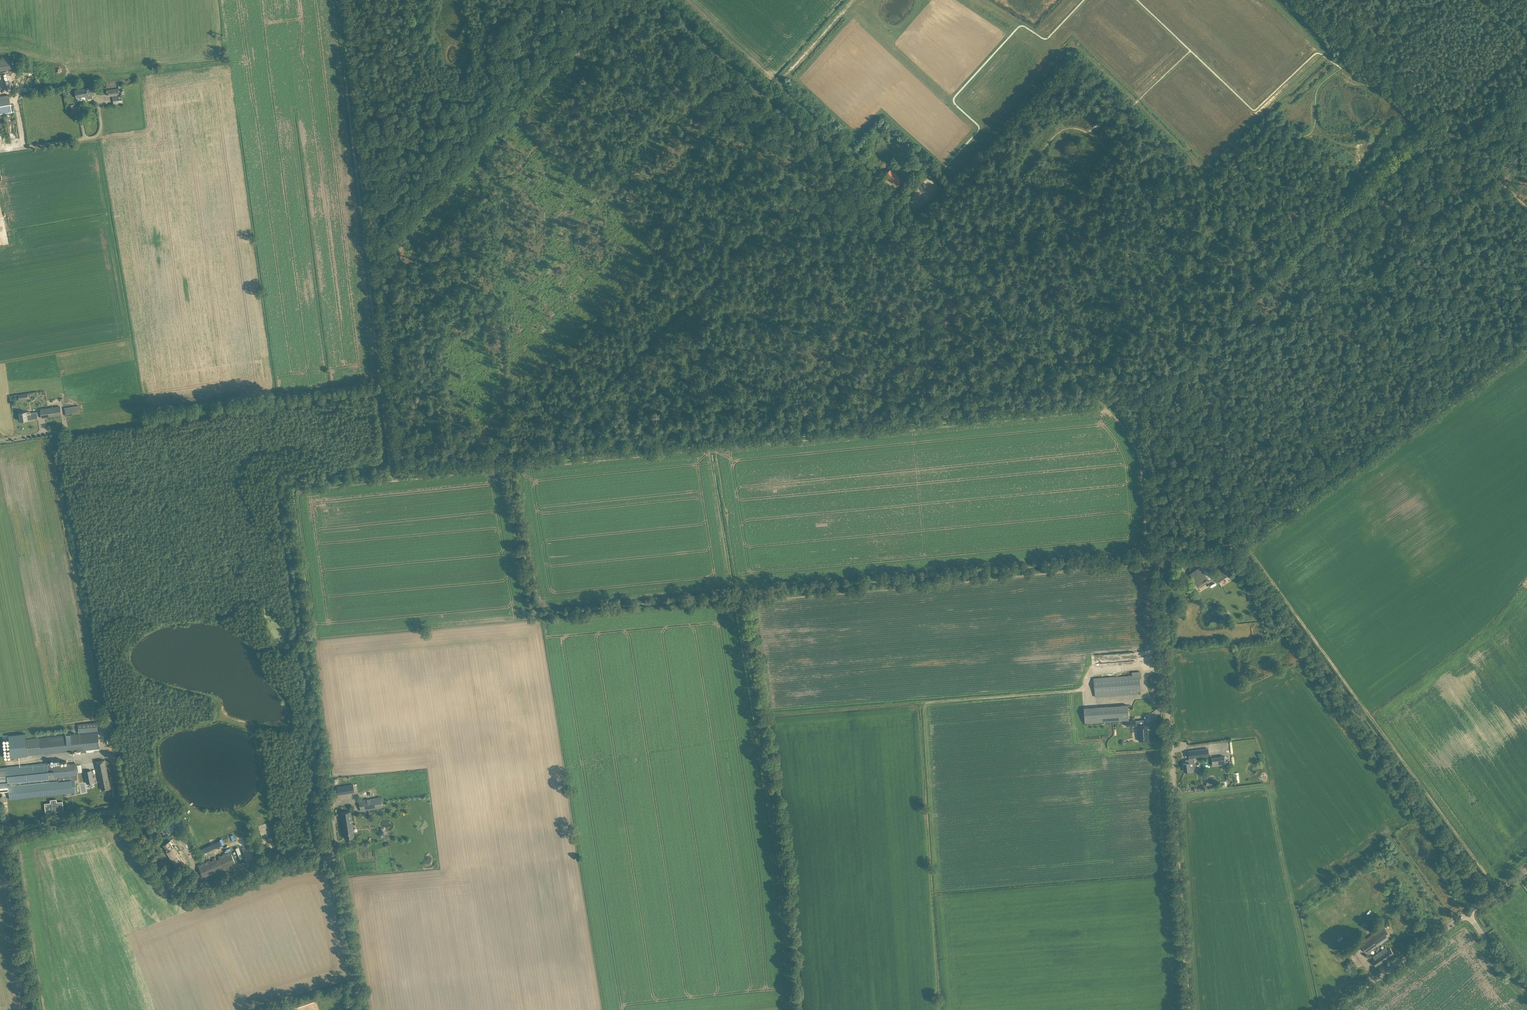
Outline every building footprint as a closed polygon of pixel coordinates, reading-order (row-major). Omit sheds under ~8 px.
[(11,69),(10,57),(0,58),(0,71),(11,69)] [(20,85),(29,86),(31,85),(33,83),(34,79),(33,73),(29,70),(23,70),(18,74),(17,80),(20,85)] [(95,94),(94,89),(93,87),(84,89),(86,96),(95,94)] [(77,98),(86,96),(84,89),(75,90),(77,98)] [(11,107),(9,95),(0,96),(0,114),(12,112),(11,107)] [(79,106),(75,107),(74,104),(71,105),(71,108),(72,114),(81,112),(79,106)] [(891,179),(895,175),(890,170),(886,174),(888,175),(887,176),(891,179)] [(897,184),(901,180),(895,175),(891,179),(895,183),(896,182),(897,184)] [(62,415),(61,410),(60,405),(41,408),(41,413),(42,418),(62,415)] [(79,405),(65,407),(66,414),(80,412),(79,405)] [(29,410),(18,411),(19,416),(20,416),(21,421),(28,420),(28,419),(33,419),(38,418),(37,411),(32,412),(29,410)] [(1199,585),(1208,580),(1209,579),(1200,566),(1195,570),(1191,573),(1199,585)] [(1217,583),(1229,575),(1224,568),(1212,576),(1217,583)] [(1095,696),(1132,694),(1137,694),(1137,691),(1141,691),(1139,671),(1132,672),(1132,675),(1094,678),(1095,696)] [(1085,723),(1124,720),(1129,720),(1128,705),(1084,708),(1085,723)] [(97,722),(78,724),(79,733),(98,731),(97,722)] [(1148,740),(1147,724),(1139,725),(1139,732),(1138,732),(1139,741),(1148,740)] [(30,764),(30,755),(40,754),(72,751),(106,748),(104,731),(71,735),(38,738),(26,739),(25,732),(0,735),(0,767),(6,766),(6,767),(30,764)] [(1209,753),(1209,750),(1208,748),(1188,751),(1189,757),(1209,755),(1209,753)] [(1226,764),(1224,756),(1212,757),(1213,766),(1226,764)] [(1191,772),(1196,772),(1197,770),(1197,769),(1197,768),(1196,767),(1195,765),(1196,765),(1196,762),(1195,763),(1195,759),(1190,759),(1185,760),(1186,763),(1183,763),(1184,771),(1191,770),(1191,772)] [(6,767),(6,766),(0,767),(0,786),(8,785),(9,794),(10,799),(76,792),(76,787),(75,780),(77,779),(77,776),(78,776),(76,763),(51,766),(50,760),(45,760),(45,763),(30,764),(6,767)] [(105,760),(96,762),(102,790),(111,788),(105,760)] [(338,794),(355,791),(354,783),(337,786),(338,794)] [(360,811),(383,807),(382,797),(359,800),(360,811)] [(350,811),(341,812),(345,838),(354,837),(350,811)] [(173,816),(161,825),(169,834),(181,825),(173,816)] [(178,869),(182,866),(185,864),(176,850),(178,849),(172,839),(169,841),(167,842),(163,845),(168,851),(166,852),(178,869)] [(236,865),(234,861),(230,851),(198,865),(204,879),(236,865)] [(1382,922),(1373,928),(1377,932),(1385,927),(1382,922)] [(1391,936),(1388,932),(1385,928),(1375,935),(1374,932),(1360,943),(1361,945),(1367,953),(1391,936)] [(1376,966),(1381,962),(1394,954),(1390,948),(1387,950),(1380,955),(1372,961),(1376,966)]
